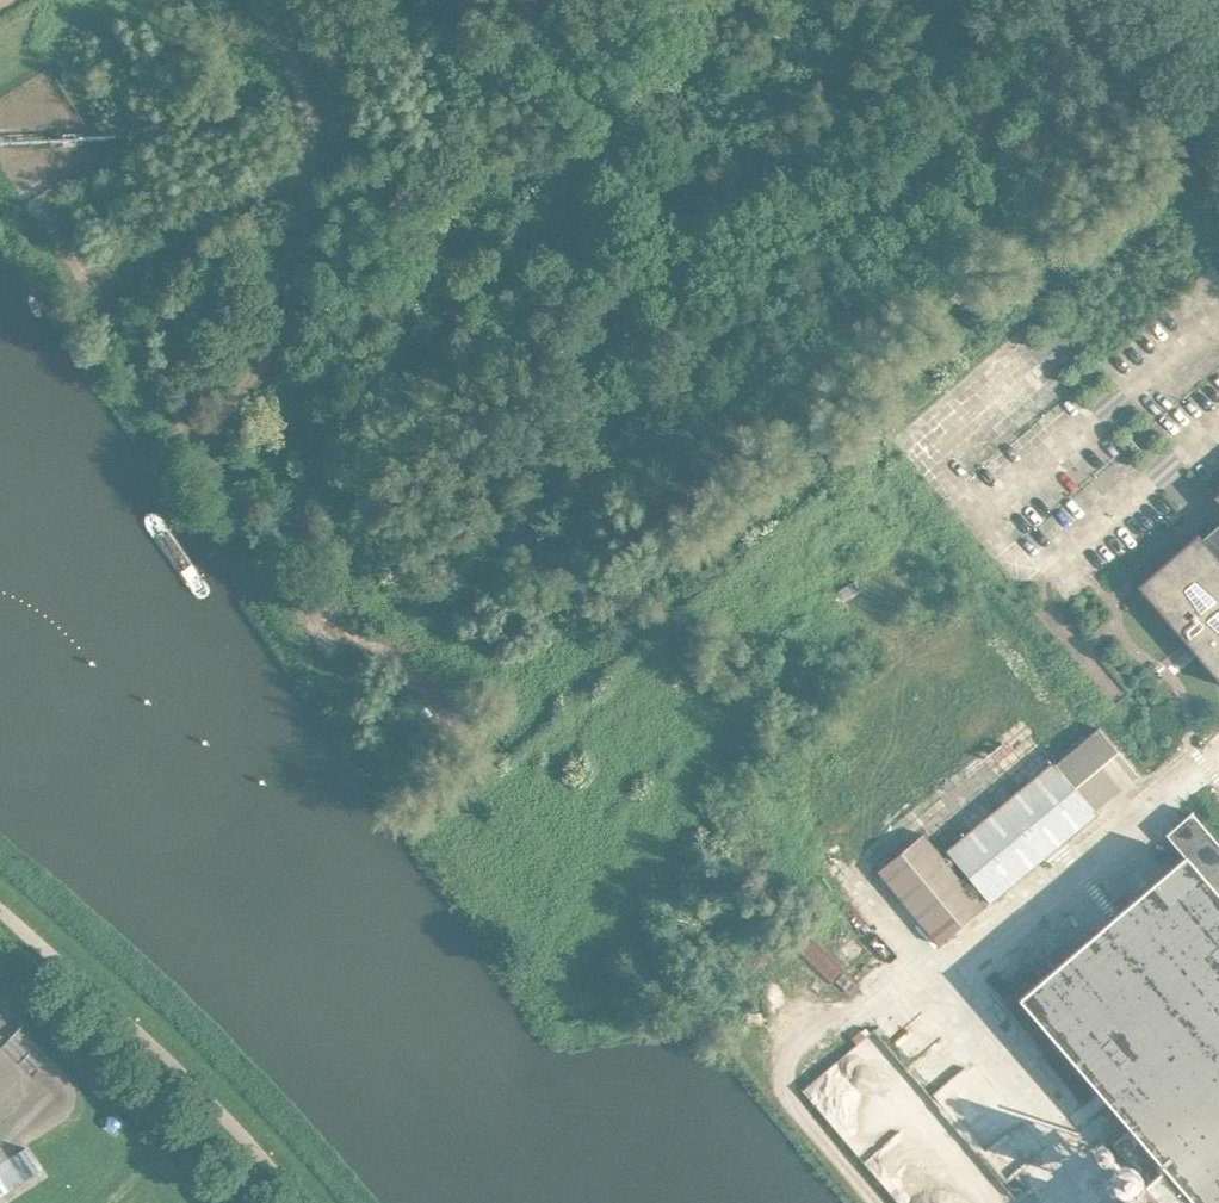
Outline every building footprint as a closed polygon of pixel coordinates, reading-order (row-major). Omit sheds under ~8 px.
[(1209,485),(1218,497),(1218,476),(1209,485)] [(164,480),(129,503),(189,591),(223,569),(164,480)] [(1200,531),(1192,521),(1131,574),(1217,674),(1218,672),(1218,515),(1200,531)] [(1091,801),(1089,800),(1049,752),(1048,750),(941,838),(984,890),(1091,801)] [(1013,985),(1125,1116),(1107,1132),(1140,1170),(1103,1202),(1100,1201),(1098,1202),(1218,1202),(1218,838),(1186,800),(1161,821),(1179,843),(1013,985)] [(918,821),(873,859),(934,932),(979,895),(918,821)]
